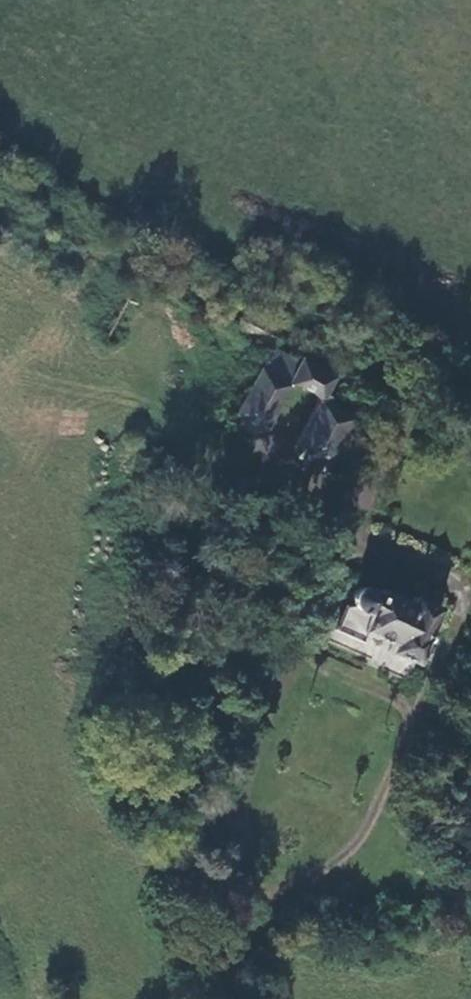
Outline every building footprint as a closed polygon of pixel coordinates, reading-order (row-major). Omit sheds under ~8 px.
[(211,314),(227,323),(231,316),(215,308),(211,314)] [(269,346),(272,347),(283,327),(246,308),(235,328),(269,346)] [(328,463),(360,404),(346,396),(338,409),(328,403),(331,397),(326,392),(334,376),(296,354),(294,357),(272,347),(269,346),(233,411),(236,414),(262,428),(264,429),(288,384),(296,383),(303,385),(309,388),(315,393),(318,400),(295,445),(304,450),(328,463)] [(234,418),(235,422),(254,432),(259,433),(262,428),(236,414),(234,418)] [(301,457),(325,470),(328,463),(304,450),(301,457)] [(417,661),(442,607),(416,595),(413,601),(385,588),(382,595),(377,590),(373,586),(368,584),(363,585),(358,587),(355,591),(353,596),(354,603),(347,604),(337,629),(363,640),(366,631),(393,643),(390,650),(417,661)]
